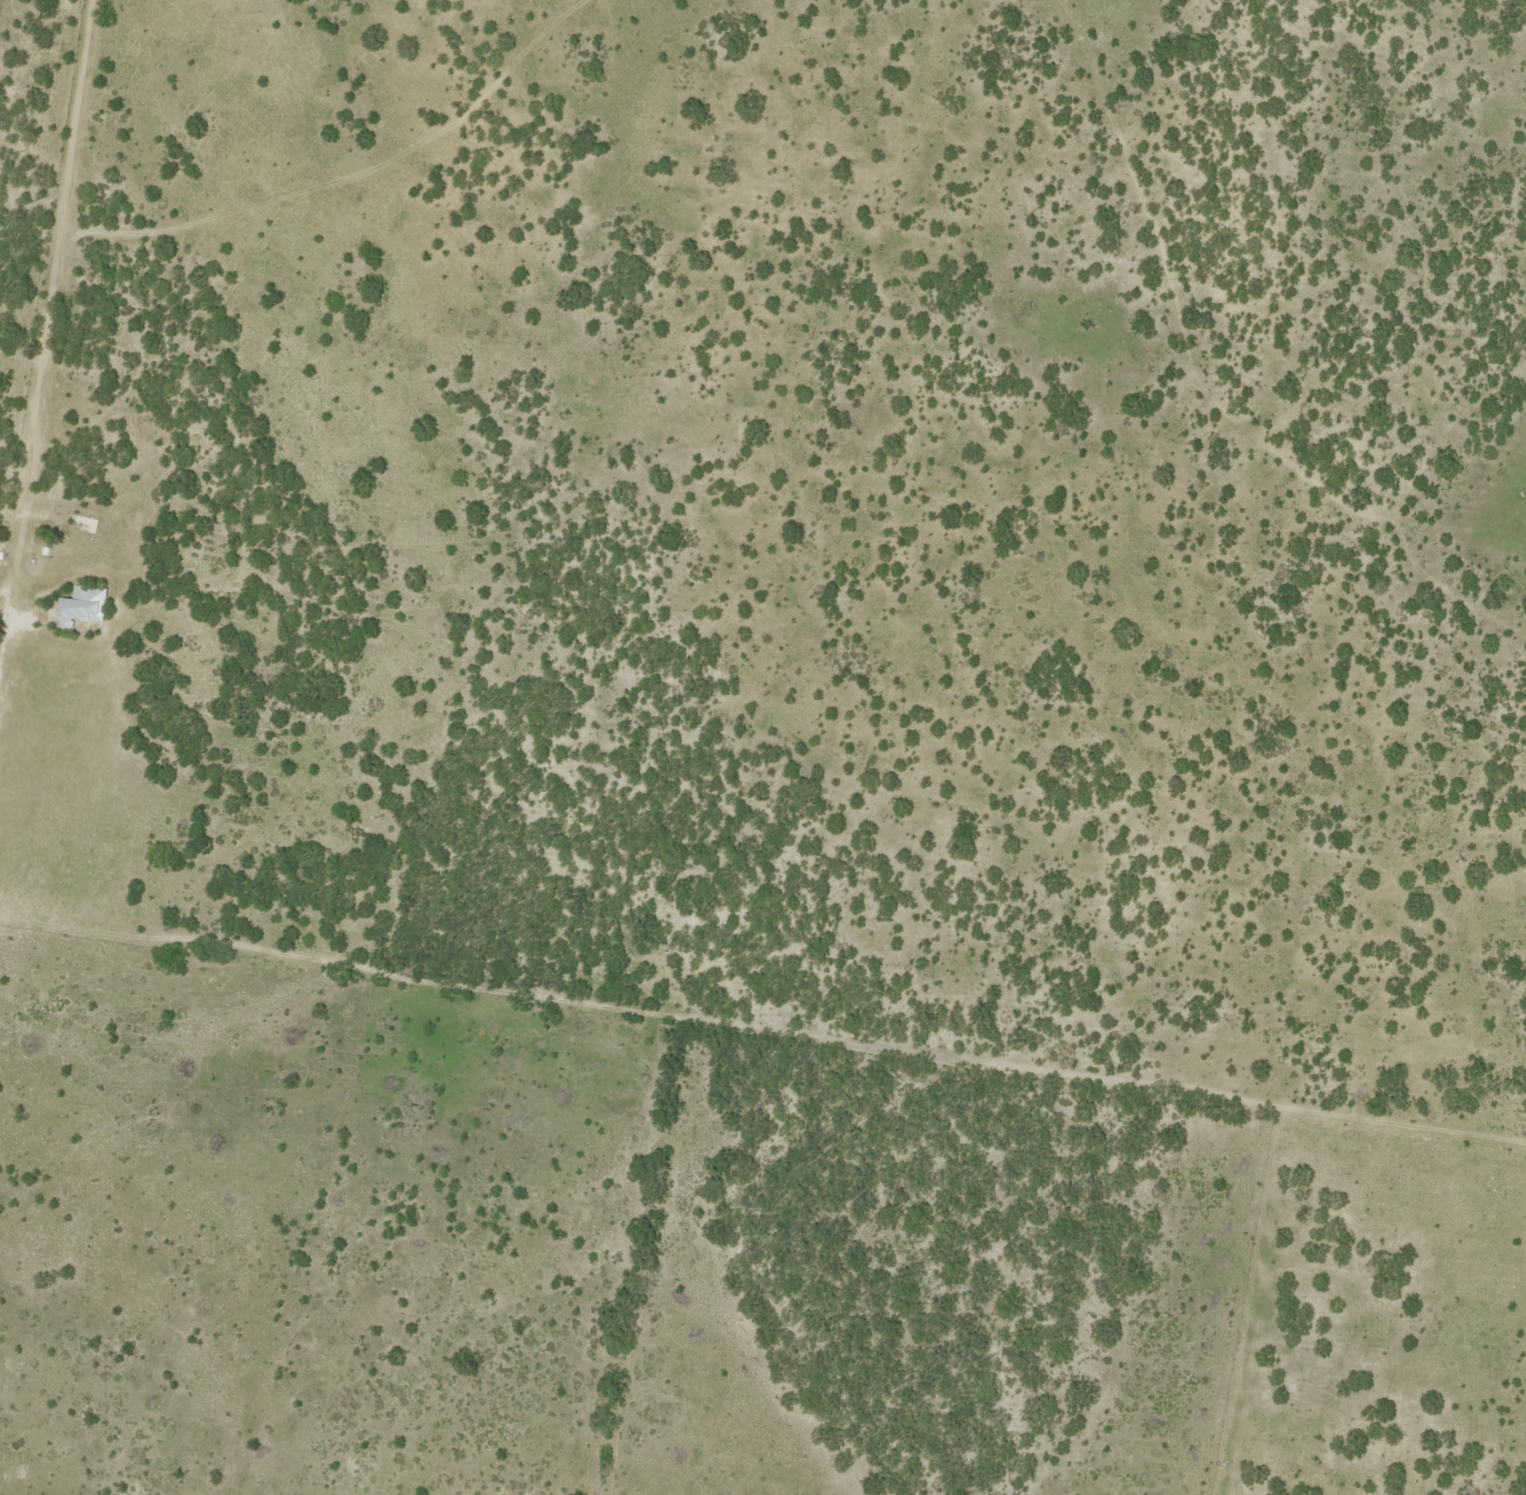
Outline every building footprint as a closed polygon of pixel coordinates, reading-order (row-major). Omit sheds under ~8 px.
[(88,533),(95,535),(98,521),(77,516),(75,524),(89,527),(88,533)] [(107,589),(75,586),(73,600),(62,599),(59,623),(73,624),(73,621),(104,624),(107,589)]
